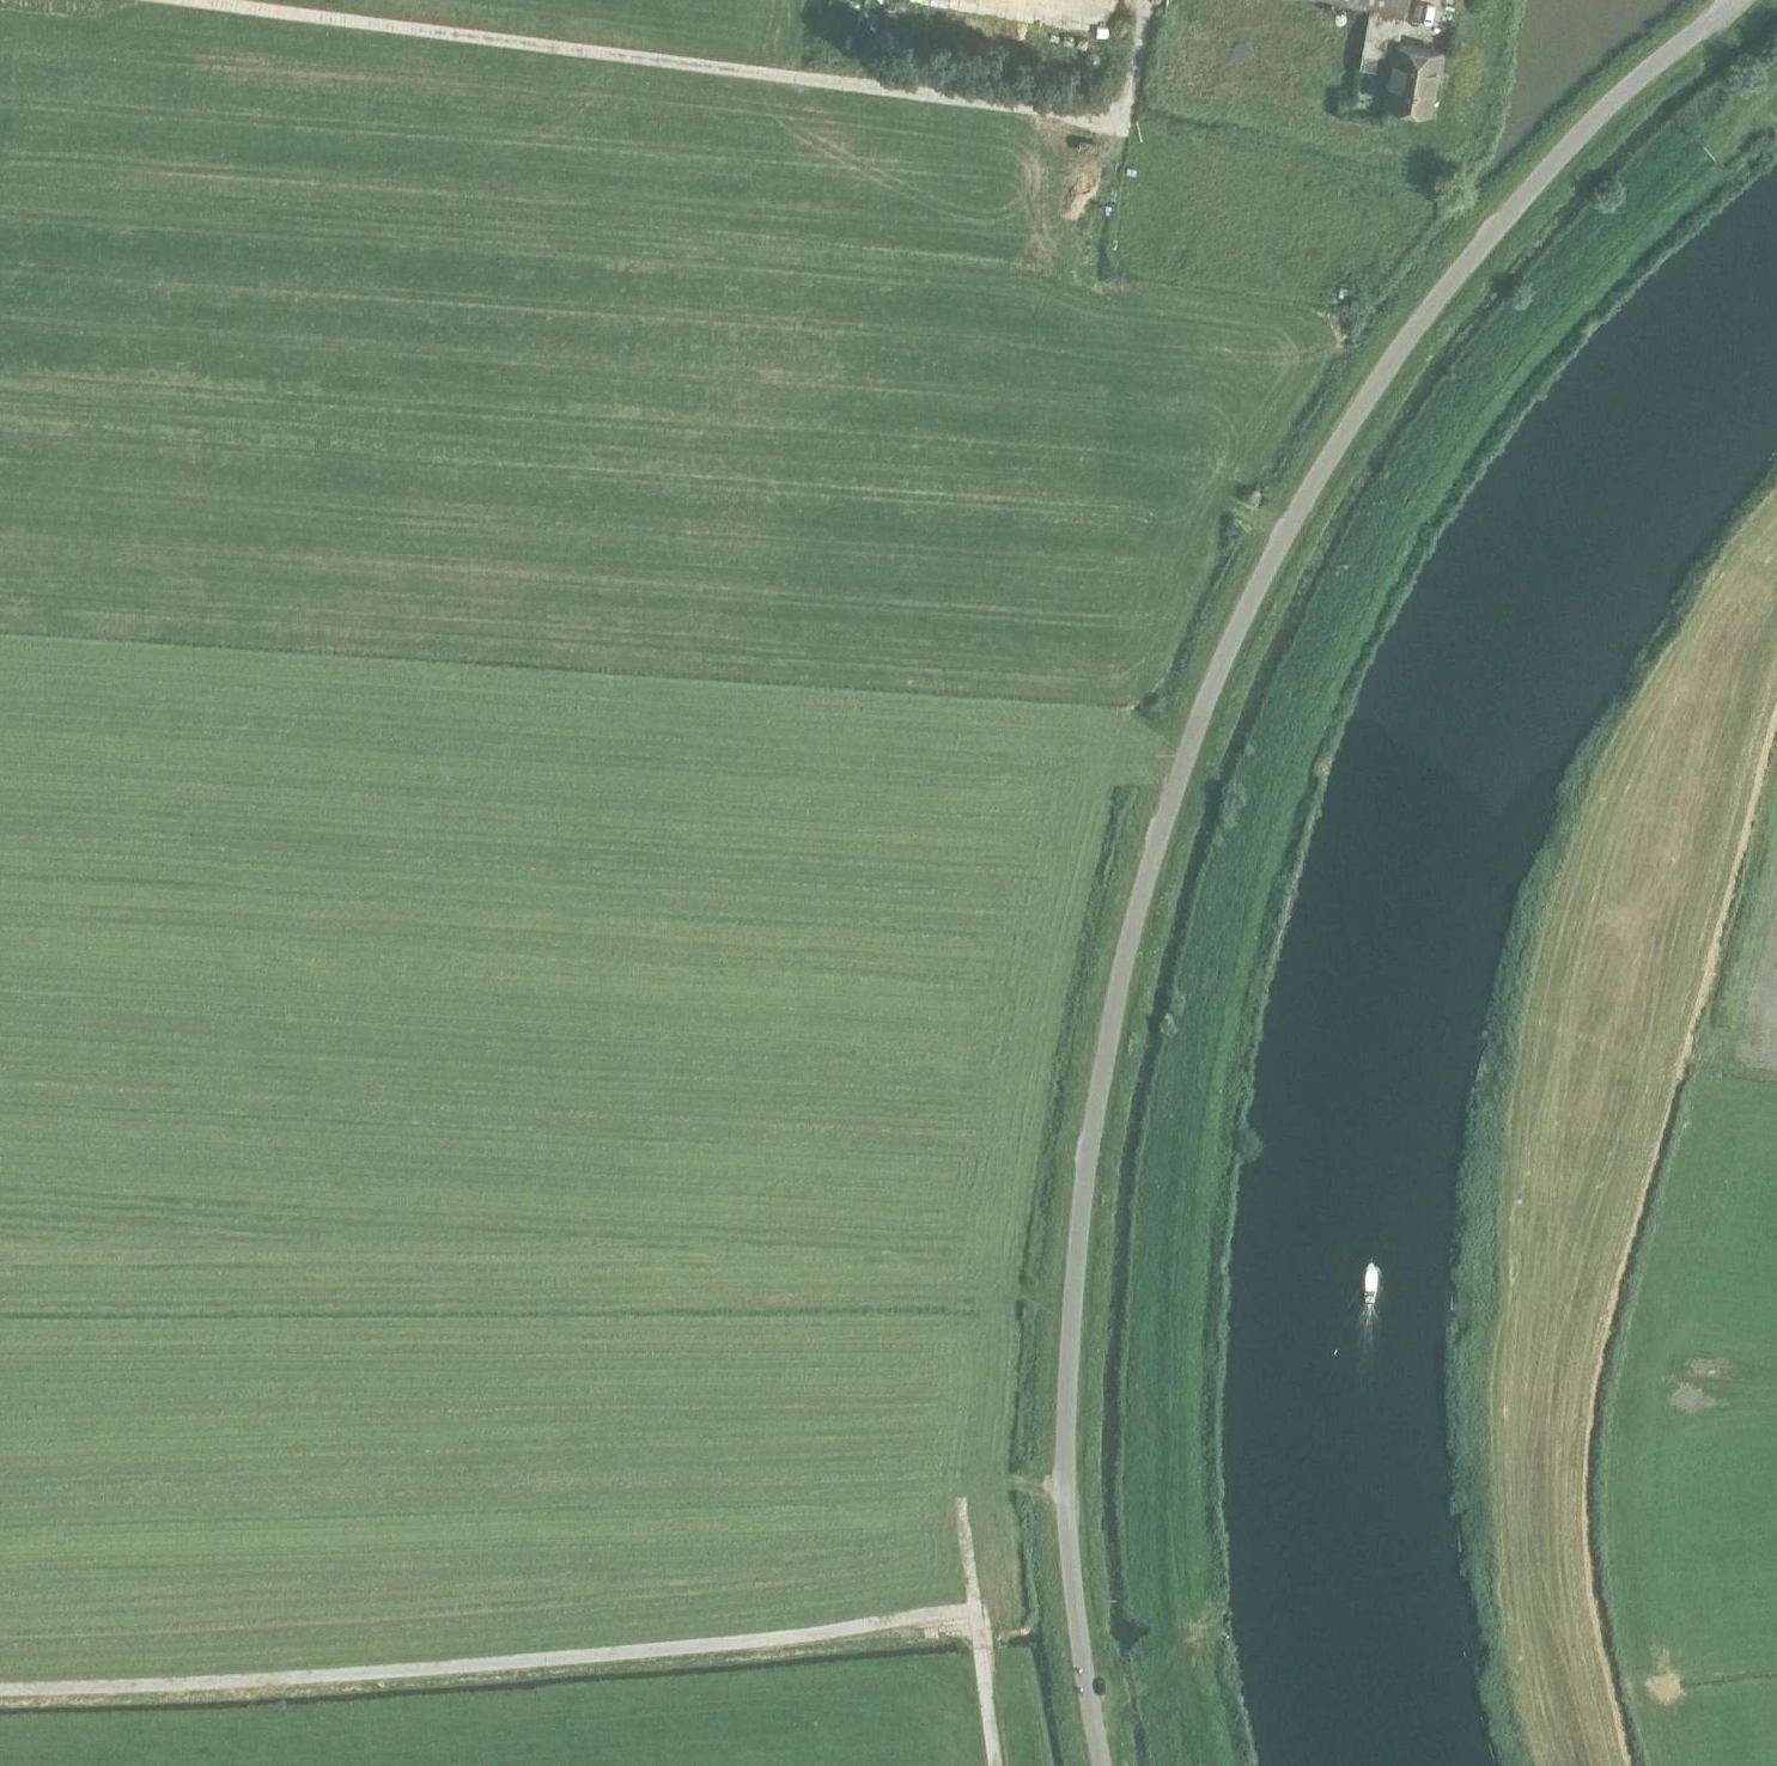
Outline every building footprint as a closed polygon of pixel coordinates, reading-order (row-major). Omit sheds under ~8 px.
[(1393,52),(1385,101),(1429,108),(1438,49),(1397,42),(1405,0),(1339,0),(1370,5),(1363,47),(1393,52)] [(1351,296),(1349,305),(1356,306),(1359,297),(1351,296)]
